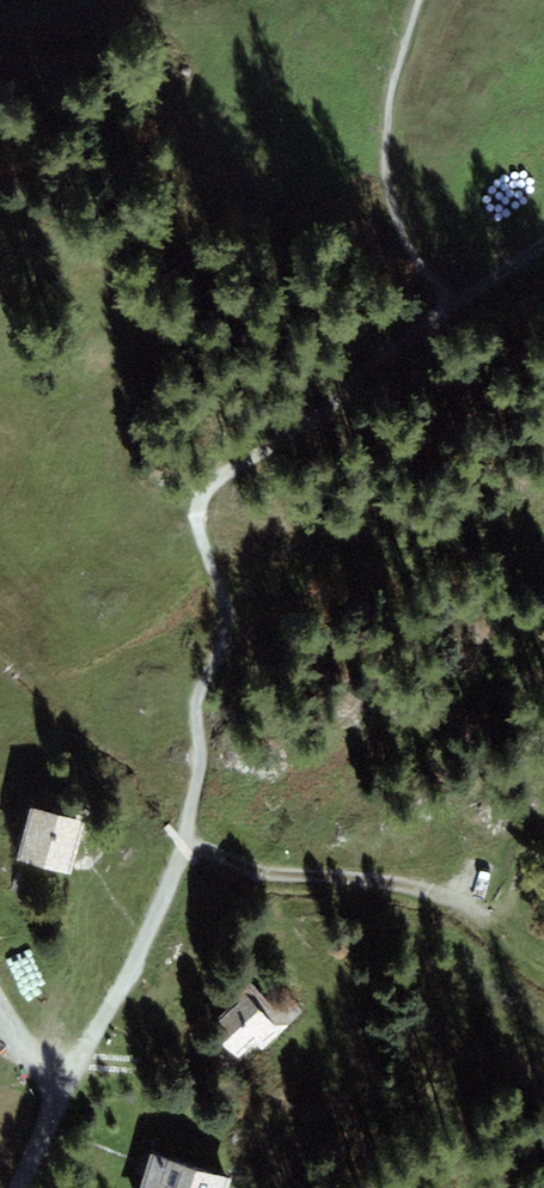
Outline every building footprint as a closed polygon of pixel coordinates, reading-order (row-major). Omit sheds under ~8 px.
[(86,822),(32,807),(17,859),(71,874),(86,822)] [(248,981),(203,1026),(237,1059),(254,1042),(262,1050),(301,1011),(284,995),(273,1006),(248,981)] [(151,1153),(140,1187),(229,1187),(232,1178),(151,1153)]
